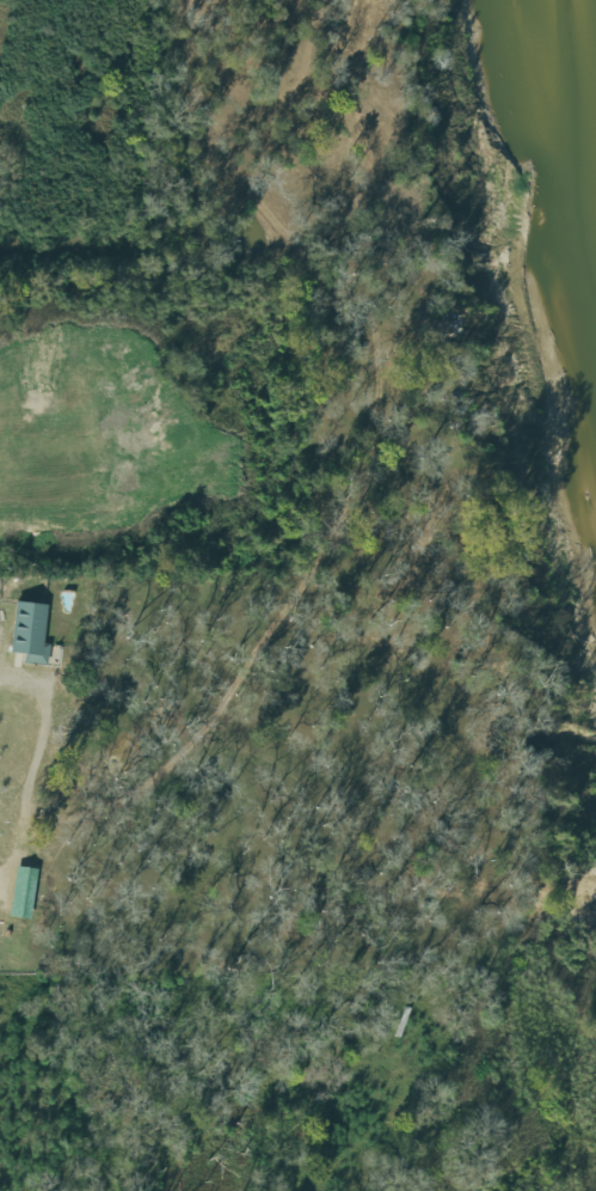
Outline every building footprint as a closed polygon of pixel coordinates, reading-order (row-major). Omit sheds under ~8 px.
[(42,644),(46,605),(14,602),(10,653),(24,654),(23,663),(47,665),(49,644),(42,644)] [(10,918),(31,919),(35,869),(14,867),(10,918)]
